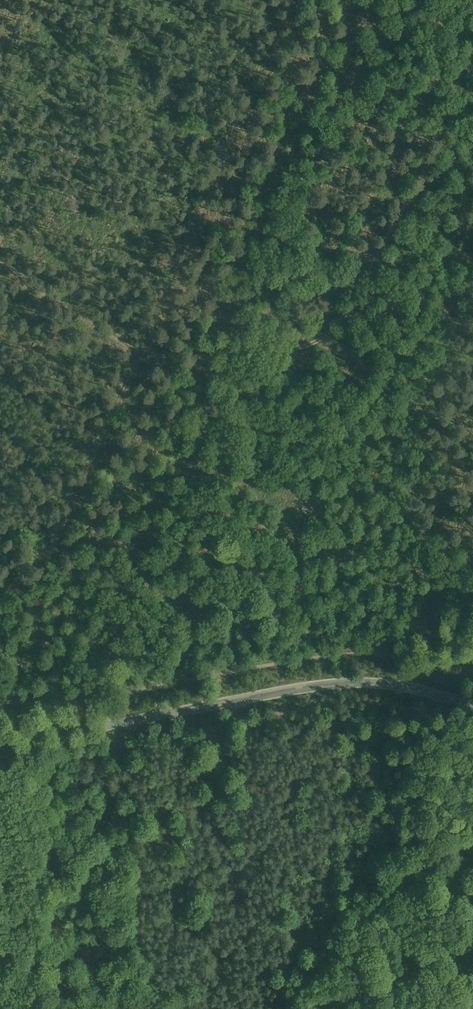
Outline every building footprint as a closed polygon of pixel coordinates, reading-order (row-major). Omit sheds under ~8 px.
[(109,725),(110,736),(121,735),(120,725),(109,725)]
